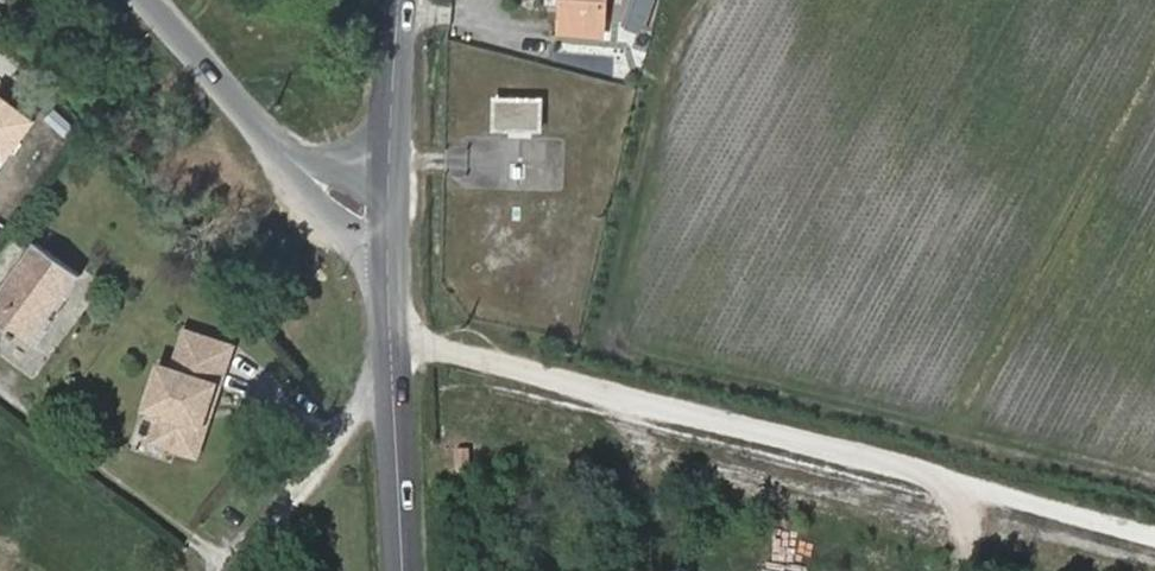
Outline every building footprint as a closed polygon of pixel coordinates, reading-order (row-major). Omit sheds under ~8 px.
[(576,32),(616,33),(617,0),(576,0),(576,32)] [(674,19),(679,0),(650,0),(647,13),(674,19)] [(559,100),(517,99),(516,132),(558,133),(559,100)] [(37,243),(0,290),(0,320),(31,343),(81,276),(37,243)] [(174,368),(162,364),(147,407),(152,408),(158,422),(152,439),(192,453),(209,402),(214,404),(233,346),(187,330),(174,368)]
